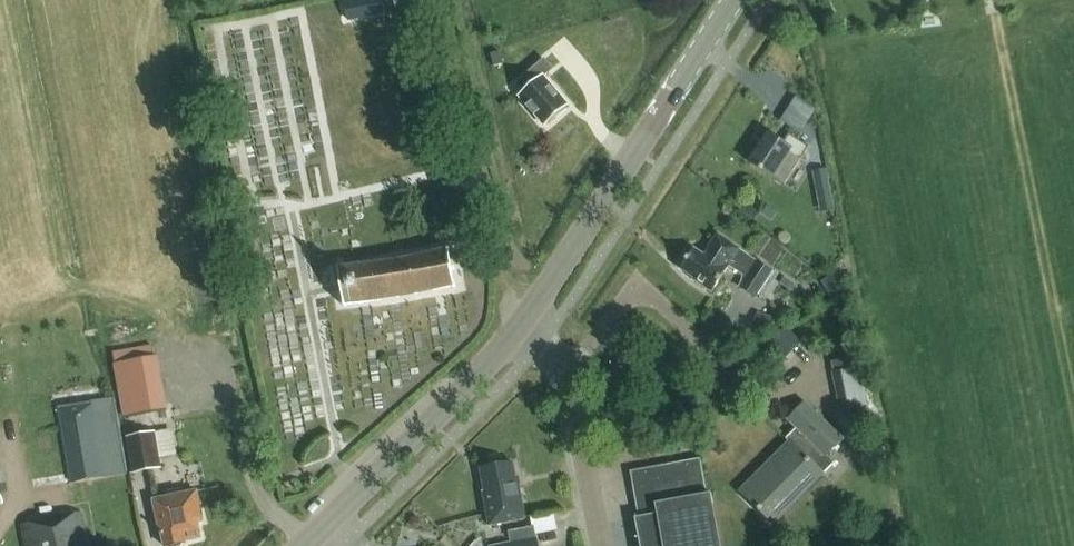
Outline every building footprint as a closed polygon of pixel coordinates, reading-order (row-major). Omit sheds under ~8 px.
[(552,69),(544,60),(516,83),(524,92),(518,96),(543,126),(546,124),(547,125),(566,108),(565,107),(567,105),(543,77),(552,69)] [(783,183),(807,146),(788,134),(782,144),(768,133),(749,163),(773,178),(774,177),(783,183)] [(812,170),(823,225),(838,222),(827,167),(812,170)] [(738,249),(717,235),(707,249),(703,255),(693,249),(689,254),(685,252),(680,260),(683,263),(679,269),(693,278),(692,279),(711,292),(729,265),(747,276),(739,288),(755,298),(772,271),(757,261),(738,249)] [(424,293),(456,286),(448,250),(421,256),(396,260),(374,263),(357,265),(337,268),(342,304),(361,303),(375,302),(400,297),(424,293)] [(821,282),(831,298),(844,290),(834,274),(821,282)] [(774,318),(757,312),(752,326),(769,332),(774,318)] [(859,367),(831,372),(839,412),(867,407),(859,367)] [(58,405),(70,483),(126,474),(114,396),(58,405)] [(824,474),(824,473),(834,462),(827,455),(843,440),(805,402),(788,420),(798,430),(788,441),(789,442),(739,492),(773,525),(824,474)] [(132,472),(161,467),(154,430),(126,435),(132,472)] [(711,493),(707,494),(700,458),(629,472),(643,545),(721,545),(711,493)] [(511,528),(526,525),(518,485),(517,485),(512,463),(480,469),(484,491),(482,492),(489,527),(510,523),(511,528)] [(203,520),(196,491),(152,500),(158,530),(160,529),(163,545),(182,545),(183,544),(186,544),(186,541),(201,538),(197,521),(203,520)] [(82,513),(20,525),(24,545),(89,545),(82,513)]
